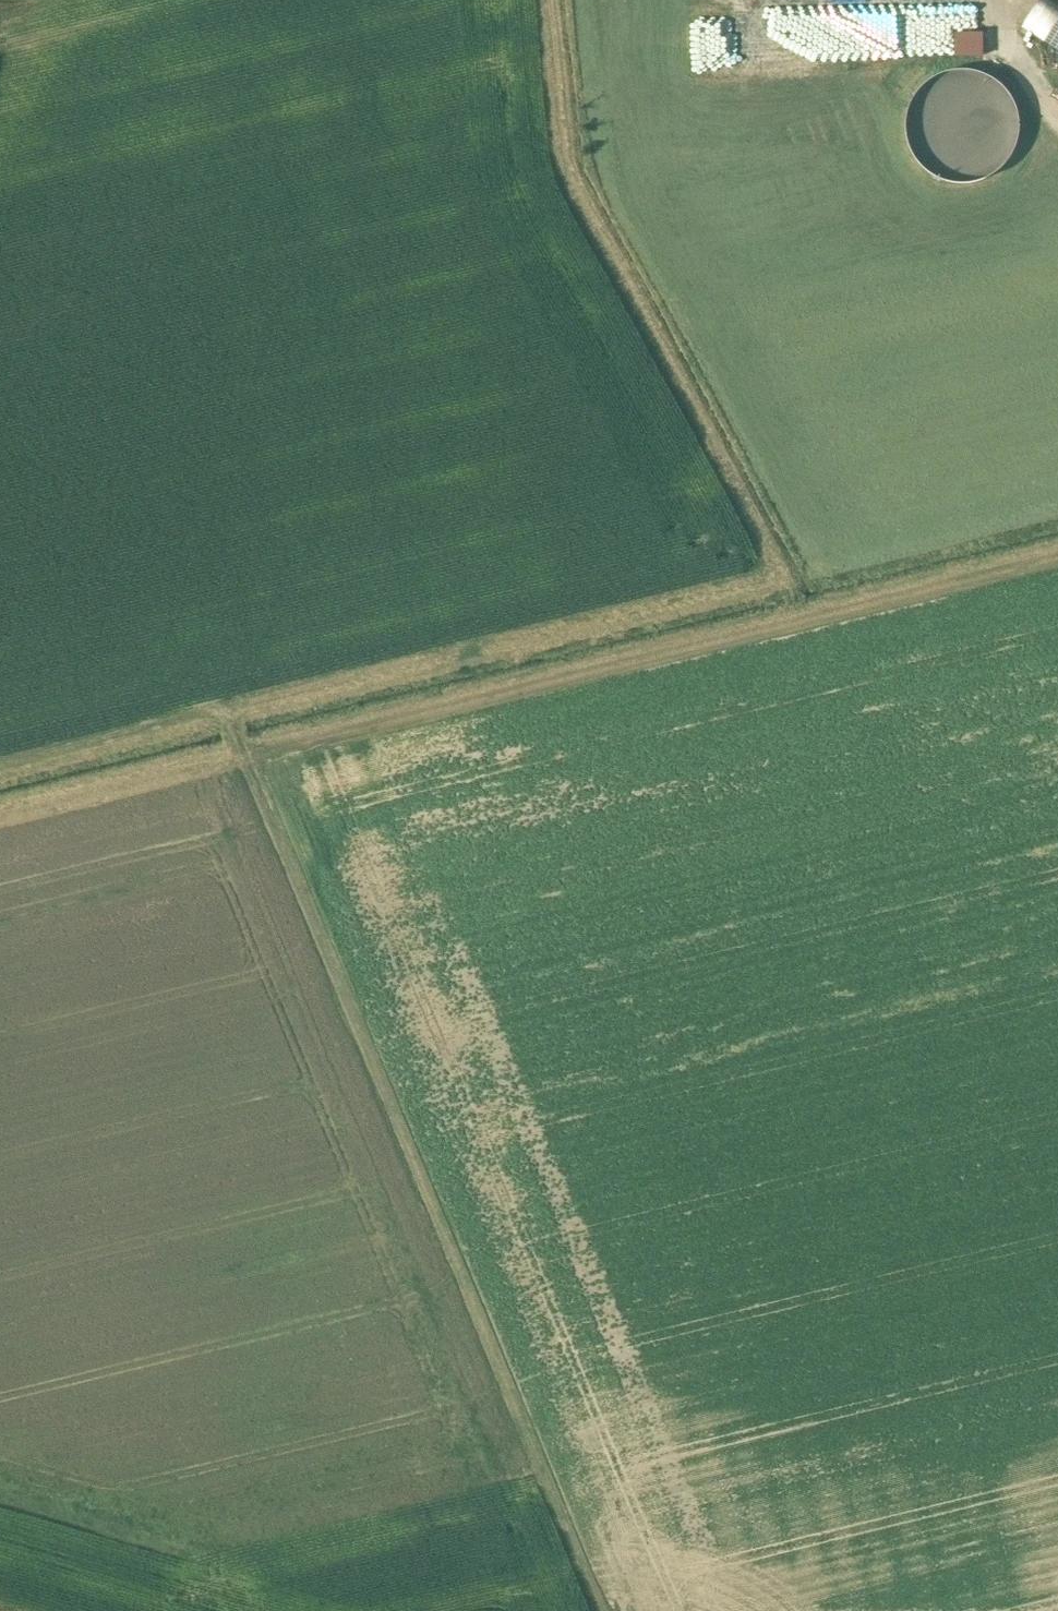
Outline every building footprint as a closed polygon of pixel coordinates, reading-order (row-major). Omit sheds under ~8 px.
[(965,0),(776,0),(777,20),(965,12),(965,0)] [(1045,41),(1057,49),(1057,19),(1045,41)] [(1018,104),(1008,87),(993,75),(975,67),(956,66),(936,72),(920,83),(909,100),(903,119),(904,139),(912,156),(924,171),(941,181),(960,185),(980,182),(997,174),(1011,160),(1019,142),(1022,123),(1018,104)]
